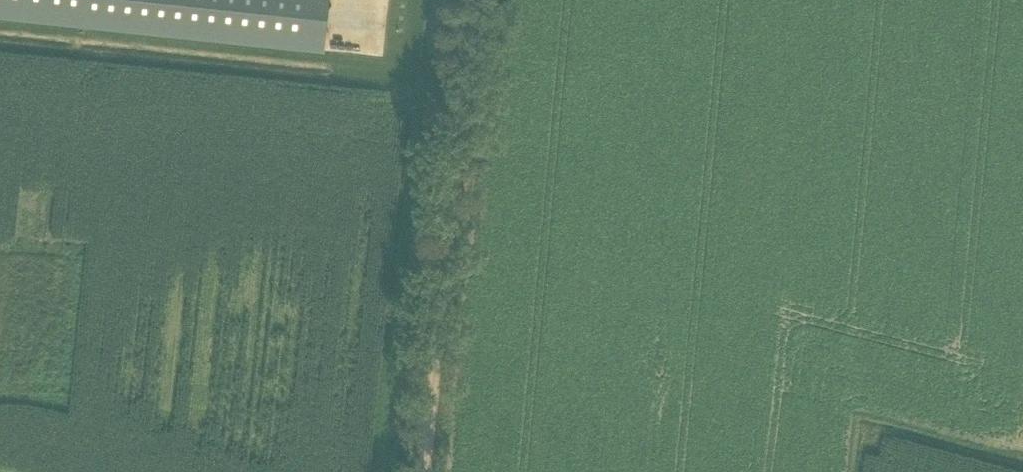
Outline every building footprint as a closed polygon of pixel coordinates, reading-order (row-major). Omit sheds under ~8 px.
[(324,51),(329,0),(0,0),(0,17),(324,51)]
